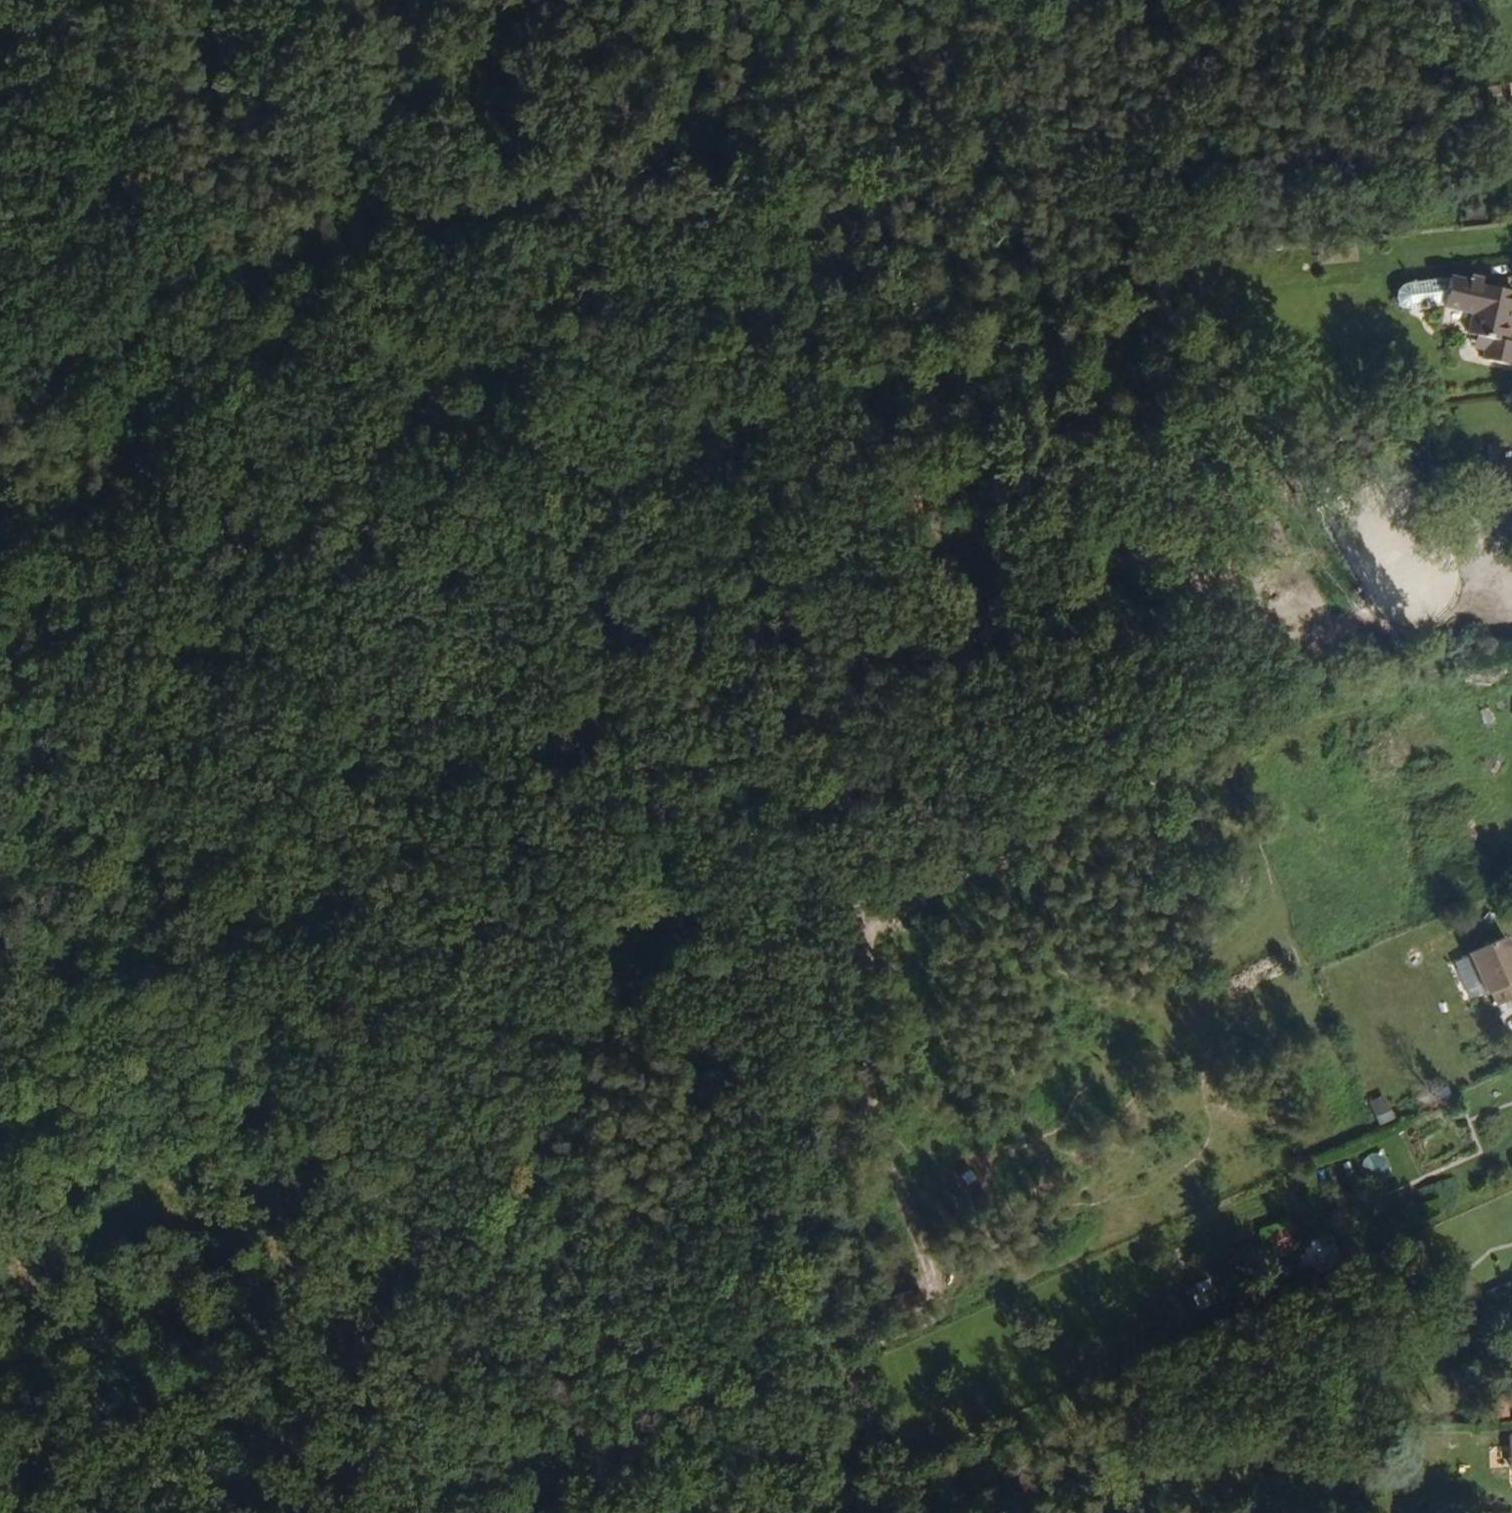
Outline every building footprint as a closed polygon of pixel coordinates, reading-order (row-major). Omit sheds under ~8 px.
[(1316,246),(1316,262),(1340,262),(1341,246),(1316,246)] [(1473,359),(1486,362),(1484,370),(1506,376),(1511,335),(1511,316),(1450,302),(1445,331),(1471,335),(1467,358),(1473,359)] [(1486,362),(1473,359),(1472,367),(1484,370),(1486,362)] [(1499,947),(1461,962),(1479,1005),(1482,1004),(1489,1017),(1511,1008),(1511,992),(1511,978),(1511,976),(1511,958),(1504,961),(1499,947)] [(1366,1102),(1376,1124),(1391,1117),(1381,1095),(1366,1102)] [(1283,1471),(1294,1470),(1295,1455),(1282,1454),(1283,1471)]
